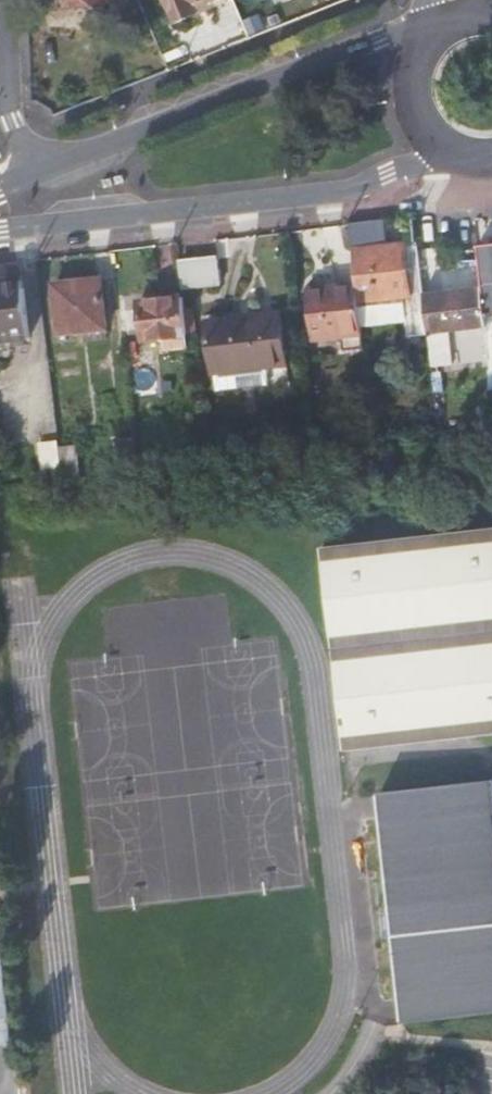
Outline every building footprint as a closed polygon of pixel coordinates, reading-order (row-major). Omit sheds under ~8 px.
[(177,24),(199,14),(194,3),(202,0),(166,0),(177,24)] [(199,14),(214,8),(210,0),(202,0),(194,3),(199,14)] [(388,245),(385,215),(371,217),(348,220),(352,250),(388,245)] [(481,241),(491,241),(491,221),(481,221),(481,241)] [(410,295),(404,246),(404,243),(388,245),(352,250),(355,274),(358,302),(410,295)] [(415,333),(427,331),(423,292),(417,243),(404,246),(410,295),(415,333)] [(478,245),(479,257),(482,284),(485,312),(491,312),(491,244),(478,245)] [(179,263),(181,287),(222,281),(219,258),(179,263)] [(358,302),(355,274),(305,279),(311,327),(344,323),(347,338),(362,336),(358,302)] [(52,282),(58,333),(84,330),(85,342),(108,340),(108,327),(102,277),(52,282)] [(30,337),(23,278),(0,280),(0,340),(30,337)] [(482,284),(423,292),(427,331),(428,334),(486,326),(485,312),(482,284)] [(188,346),(182,295),(138,301),(143,339),(164,337),(166,349),(188,346)] [(273,384),(273,381),(271,364),(287,363),(280,311),(207,320),(215,372),(216,372),(219,390),(273,384)] [(58,446),(57,440),(39,443),(44,480),(62,478),(58,446)] [(121,471),(120,462),(79,466),(76,444),(58,446),(62,478),(121,471)] [(408,538),(322,547),(345,751),(491,733),(491,528),(408,538)] [(407,1021),(491,1012),(491,780),(381,793),(407,1021)] [(0,912),(0,1045),(8,1045),(5,912),(0,912)]
